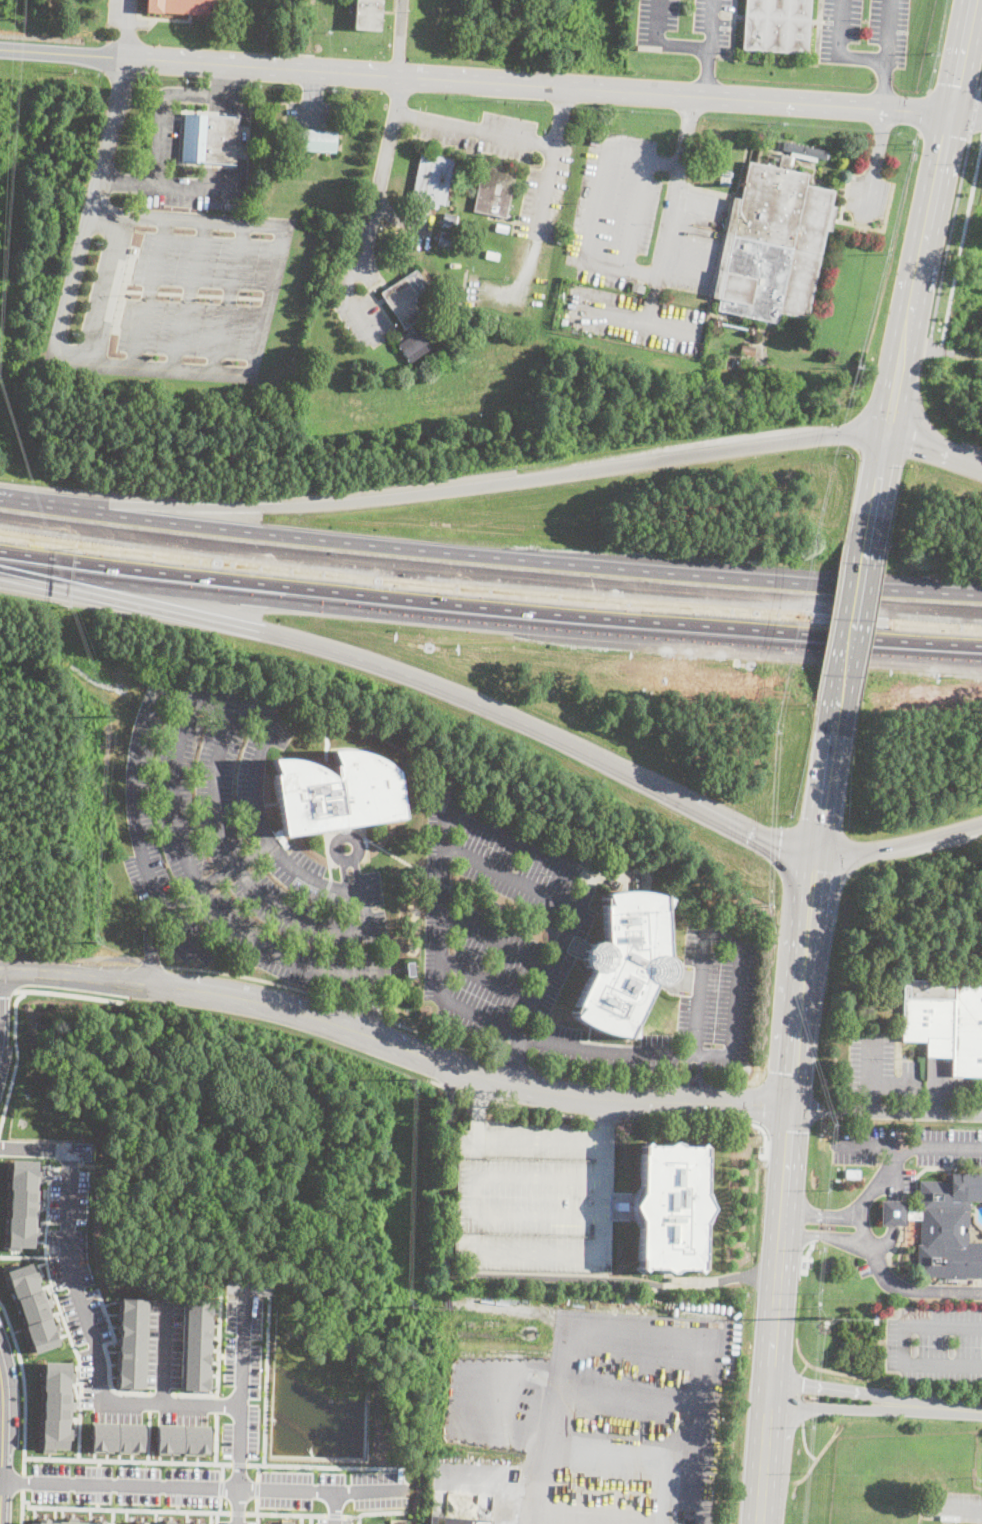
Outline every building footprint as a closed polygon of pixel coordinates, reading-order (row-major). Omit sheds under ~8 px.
[(146,9),(147,0),(220,0),(218,16),(146,9)] [(354,30),(356,0),(382,0),(381,13),(380,31),(354,30)] [(743,50),(746,0),(811,0),(810,26),(808,54),(743,50)] [(239,118),(236,165),(181,161),(185,114),(239,118)] [(337,132),(336,153),(296,150),(298,129),(337,132)] [(826,151),(824,159),(817,158),(816,161),(789,156),(790,152),(781,150),(783,142),(826,151)] [(454,160),(445,205),(438,204),(437,209),(417,205),(418,200),(412,199),(421,153),(454,160)] [(791,165),(790,170),(809,174),(807,185),(835,191),(832,207),(836,208),(831,232),(826,231),(808,319),(779,313),(777,324),(717,311),(720,299),(712,297),(734,197),(741,199),(749,162),(778,168),(781,155),(791,157),(789,165),(791,165)] [(506,218),(473,211),(482,166),(515,173),(506,218)] [(222,201),(222,208),(210,207),(210,200),(222,201)] [(237,201),(237,209),(224,208),(225,201),(237,201)] [(456,216),(454,226),(441,223),(443,213),(456,216)] [(508,226),(506,234),(495,232),(496,224),(508,226)] [(452,236),(450,247),(437,244),(439,233),(452,236)] [(499,252),(498,260),(485,257),(486,249),(499,252)] [(414,322),(404,328),(381,293),(416,270),(428,288),(414,297),(413,302),(422,316),(414,322)] [(645,286),(643,293),(630,290),(632,283),(645,286)] [(721,326),(713,325),(714,317),(722,319),(721,326)] [(568,319),(566,326),(560,325),(561,318),(568,319)] [(757,326),(756,334),(747,332),(749,325),(757,326)] [(432,347),(410,362),(397,343),(419,328),(432,347)] [(756,346),(754,355),(740,352),(742,343),(756,346)] [(395,771),(404,818),(283,837),(274,775),(278,775),(271,760),(298,761),(310,764),(320,769),(335,779),(334,766),(337,766),(331,751),(351,751),(374,757),(395,771)] [(662,897),(662,894),(665,894),(665,898),(669,899),(666,908),(667,957),(673,962),(675,969),(674,977),(670,983),(662,986),(654,985),(634,1027),(634,1038),(629,1038),(628,1040),(626,1040),(627,1037),(615,1036),(591,1027),(573,1017),(581,1009),(577,1007),(573,1014),(571,1013),(592,972),(586,967),(583,962),(583,959),(585,951),(586,948),(588,945),(592,943),(596,943),(605,943),(603,897),(605,897),(605,906),(610,906),(605,894),(625,892),(647,893),(662,897)] [(416,975),(408,976),(406,962),(415,961),(416,975)] [(903,980),(981,982),(981,1077),(952,1076),(952,1057),(926,1057),(927,1041),(902,1041),(903,998),(900,998),(901,985),(903,985),(903,980)] [(614,1126),(610,1274),(469,1269),(470,1260),(454,1259),(458,1129),(470,1130),(470,1122),(614,1126)] [(95,1143),(71,1142),(70,1153),(81,1153),(81,1160),(94,1161),(95,1143)] [(681,1146),(698,1148),(701,1144),(705,1147),(704,1195),(711,1209),(703,1222),(702,1270),(698,1273),(695,1270),(678,1269),(670,1274),(663,1269),(645,1268),(643,1272),(640,1269),(639,1269),(639,1221),(634,1211),(632,1207),(635,1202),(640,1194),(641,1146),(646,1143),(648,1146),(666,1147),(673,1142),(681,1146)] [(10,1159),(36,1160),(34,1247),(21,1247),(21,1250),(8,1250),(10,1159)] [(845,1177),(845,1168),(859,1168),(859,1177),(845,1177)] [(976,1171),(981,1171),(981,1202),(969,1201),(968,1243),(920,1243),(920,1219),(920,1209),(919,1181),(951,1181),(951,1173),(976,1174),(976,1171)] [(920,1219),(906,1219),(906,1226),(881,1226),(881,1201),(906,1201),(906,1209),(920,1209),(920,1219)] [(632,1207),(634,1211),(616,1211),(615,1210),(613,1209),(613,1208),(613,1206),(613,1205),(614,1204),(614,1203),(615,1203),(616,1202),(635,1202),(632,1207)] [(916,1243),(981,1244),(981,1277),(964,1277),(964,1280),(943,1279),(943,1277),(916,1276),(916,1243)] [(6,1270),(15,1300),(17,1299),(26,1325),(24,1325),(35,1353),(60,1344),(49,1316),(52,1315),(47,1297),(44,1298),(31,1261),(6,1270)] [(120,1298),(145,1299),(142,1388),(117,1388),(120,1298)] [(183,1301),(210,1301),(208,1390),(179,1389),(183,1301)] [(880,1315),(878,1325),(872,1324),(874,1314),(880,1315)] [(44,1361),(70,1362),(70,1401),(74,1401),(74,1411),(70,1411),(69,1427),(73,1427),(73,1439),(68,1439),(68,1449),(55,1449),(55,1452),(43,1451),(43,1448),(41,1448),(44,1361)] [(91,1450),(143,1450),(143,1426),(91,1424),(91,1450)] [(157,1425),(209,1426),(208,1452),(202,1452),(202,1455),(182,1454),(182,1452),(178,1452),(178,1454),(156,1453),(157,1425)] [(490,1521),(490,1523),(429,1523),(430,1516),(490,1521)]
